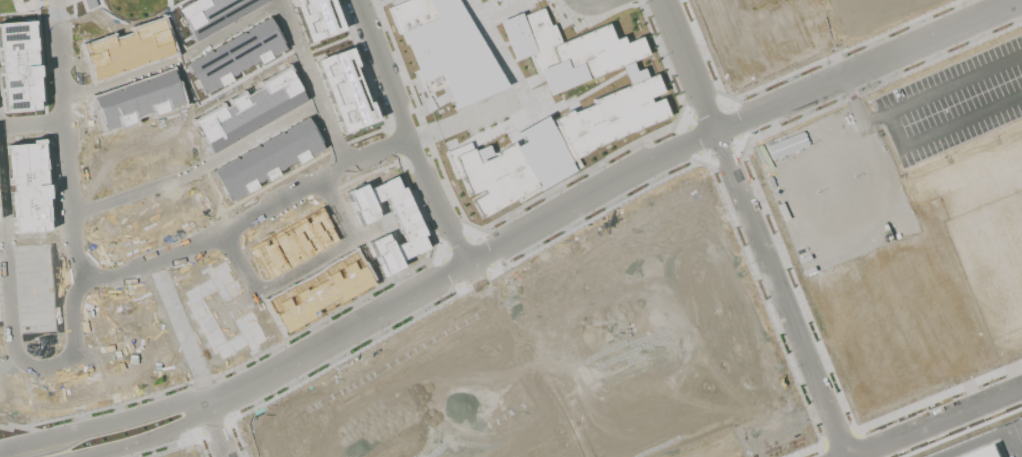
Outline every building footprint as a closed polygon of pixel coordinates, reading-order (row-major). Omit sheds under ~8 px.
[(190,1),(192,0),(267,0),(251,9),(249,9),(242,12),(242,11),(239,13),(240,15),(219,27),(218,24),(215,26),(215,27),(209,31),(209,33),(193,42),(188,32),(189,31),(185,24),(184,25),(176,11),(191,2),(190,1)] [(340,30),(328,0),(290,0),(306,43),(340,30)] [(397,34),(400,33),(420,81),(439,74),(453,108),(505,87),(456,0),(404,0),(387,7),(397,34)] [(497,21),(513,60),(529,54),(546,95),(645,54),(638,36),(622,43),(620,36),(612,40),(605,23),(559,42),(552,24),(548,25),(541,8),(520,16),(518,13),(497,21)] [(185,64),(199,89),(199,88),(203,94),(217,86),(218,87),(230,80),(227,76),(243,67),(242,64),(243,64),(245,66),(255,60),(257,65),(269,58),(269,57),(283,48),(280,43),(281,42),(267,17),(243,31),(244,33),(242,34),(241,32),(210,49),(211,51),(209,53),(208,51),(185,64)] [(38,110),(31,21),(0,24),(0,74),(3,112),(38,110)] [(313,60),(347,47),(354,66),(351,67),(365,103),(368,102),(375,120),(340,133),(313,60)] [(479,217),(469,200),(482,193),(479,189),(468,194),(460,175),(455,177),(445,151),(450,149),(468,142),(471,151),(486,145),(490,156),(495,155),(494,152),(509,144),(505,137),(543,116),(550,128),(554,125),(551,120),(569,110),(570,113),(593,103),(591,99),(627,84),(619,66),(629,62),(633,71),(641,68),(645,77),(653,74),(660,91),(646,97),(648,102),(659,98),(666,115),(589,147),(590,148),(574,157),(580,167),(519,201),(516,196),(479,217)] [(192,121),(201,136),(202,136),(206,144),(204,145),(208,151),(210,150),(211,153),(226,145),(225,143),(232,139),(232,138),(234,136),(235,139),(246,133),(245,131),(253,127),(253,126),(255,125),(257,127),(278,115),(277,114),(288,107),(289,109),(304,101),(299,92),(298,92),(294,84),(286,69),(259,84),(261,87),(242,98),(241,94),(228,101),(230,104),(221,110),(219,106),(192,121)] [(92,100),(94,105),(95,105),(103,127),(108,125),(109,128),(119,124),(119,125),(132,121),(130,114),(134,113),(134,115),(148,110),(147,108),(151,107),(153,114),(166,109),(165,108),(175,105),(174,103),(180,101),(172,78),(173,78),(171,72),(170,73),(169,72),(154,77),(154,78),(109,94),(108,93),(93,98),(94,99),(92,100)] [(212,170),(229,200),(243,192),(244,193),(255,187),(253,183),(262,177),(265,181),(277,175),(274,171),(293,160),(295,164),(307,157),(306,155),(321,147),(304,118),(212,170)] [(381,271),(398,263),(397,260),(414,252),(423,247),(418,236),(421,234),(400,189),(396,190),(391,179),(381,183),(381,182),(364,190),(363,186),(346,194),(360,225),(377,217),(370,203),(383,197),(403,241),(390,247),(384,233),(367,241),(381,271)] [(357,261),(367,280),(279,329),(269,312),(357,261)] [(995,446),(968,456),(999,456),(995,446)]
